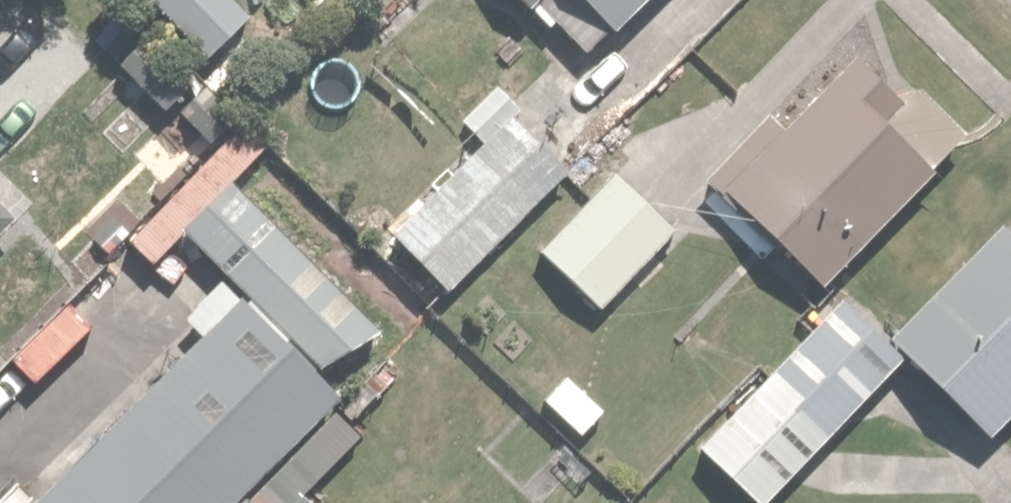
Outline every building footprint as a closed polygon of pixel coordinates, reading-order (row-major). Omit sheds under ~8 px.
[(208,49),(249,11),(238,0),(161,0),(208,49)] [(591,55),(646,0),(536,0),(591,55)] [(766,100),(708,167),(828,270),(953,125),(853,40),(787,118),(766,100)] [(562,163),(517,120),(531,105),(501,77),(462,119),(479,135),(387,231),(446,286),(562,163)] [(390,319),(236,178),(269,141),(241,116),(134,232),(160,256),(187,227),(343,370),(390,319)] [(611,162),(536,243),(601,302),(676,221),(611,162)] [(10,198),(0,189),(0,209),(10,198)] [(888,328),(988,424),(1010,400),(1010,202),(1010,201),(888,328)] [(176,310),(194,329),(91,433),(78,421),(51,448),(65,461),(23,502),(223,502),(339,387),(218,267),(176,310)] [(695,439),(761,502),(901,360),(835,295),(695,439)] [(33,381),(90,323),(66,299),(9,357),(33,381)]
